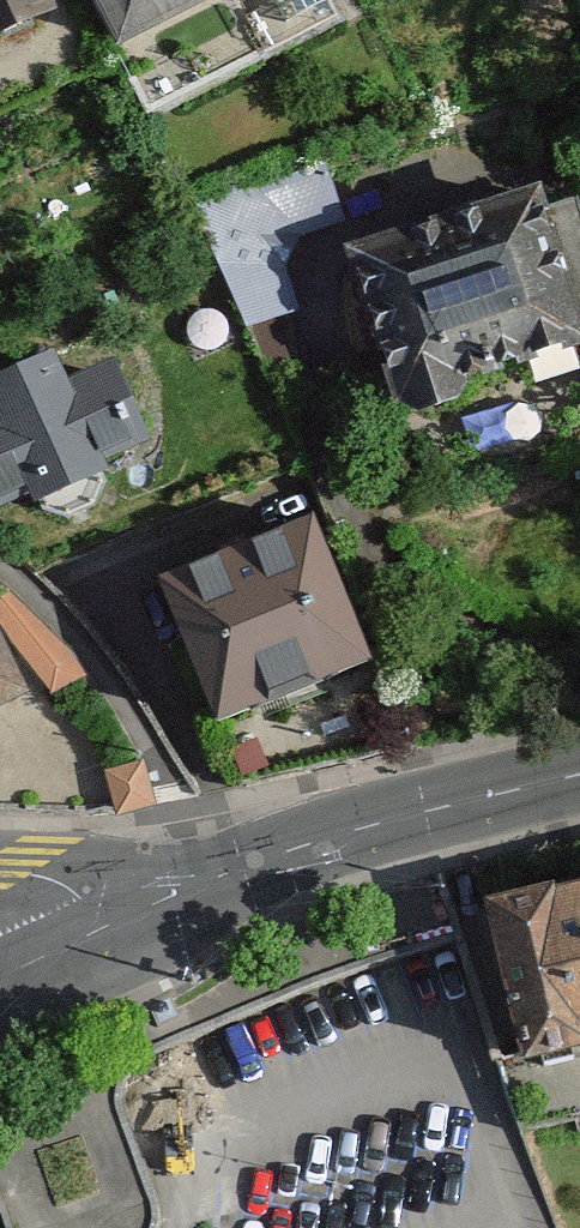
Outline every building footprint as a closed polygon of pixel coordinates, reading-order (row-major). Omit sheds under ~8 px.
[(84,54),(61,0),(0,0),(0,90),(84,54)] [(121,54),(230,0),(94,0),(121,54)] [(353,252),(403,413),(579,358),(579,251),(560,187),(353,252)] [(31,499),(41,520),(120,486),(115,472),(161,452),(121,360),(84,376),(70,345),(0,375),(0,512),(31,499)] [(384,664),(325,516),(166,578),(225,726),(384,664)] [(44,702),(0,611),(0,723),(44,702)] [(147,761),(108,774),(124,819),(163,806),(147,761)] [(494,902),(502,934),(534,1065),(579,1054),(579,880),(494,902)]
